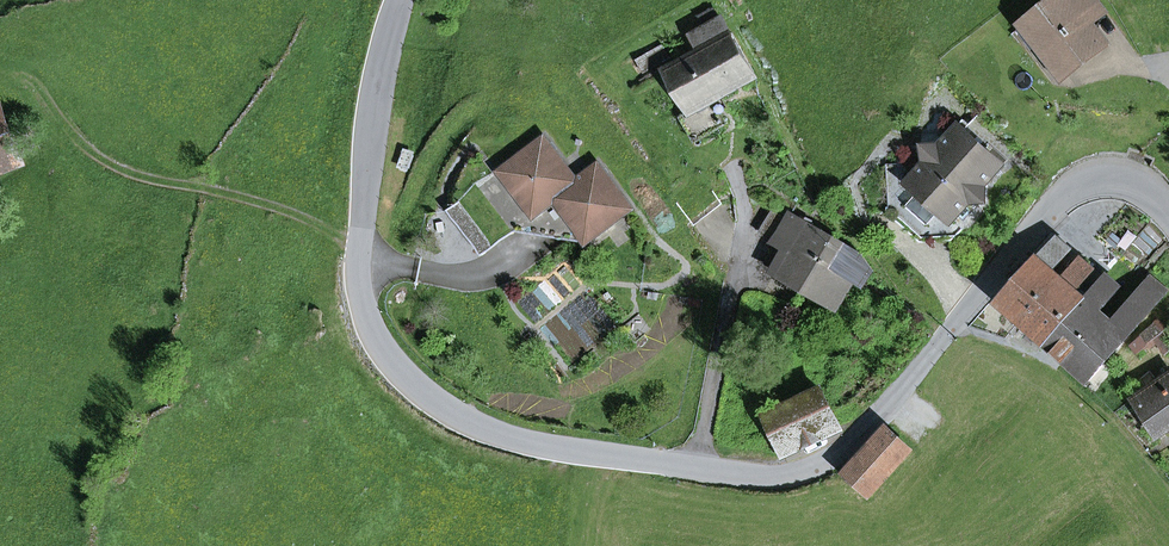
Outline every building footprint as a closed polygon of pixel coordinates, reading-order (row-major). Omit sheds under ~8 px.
[(1084,19),(1101,6),(1097,0),(1057,0),(1025,25),(1064,75),(1104,44),(1084,19)] [(719,113),(712,101),(721,96),(755,76),(722,18),(690,36),(699,52),(665,71),(689,113),(682,117),(696,141),(726,124),(719,113)] [(1058,79),(1064,75),(1025,25),(1019,29),(1058,79)] [(644,73),(670,58),(663,45),(636,60),(644,73)] [(719,113),(727,108),(721,96),(712,101),(719,113)] [(23,163),(0,107),(0,172),(23,163)] [(925,162),(886,164),(889,214),(938,211),(952,222),(958,216),(966,206),(970,202),(985,201),(984,186),(1003,165),(958,125),(939,146),(925,147),(925,162)] [(544,138),(448,211),(482,255),(513,232),(496,209),(517,194),(533,216),(547,206),(560,208),(587,243),(632,209),(598,165),(577,181),(544,138)] [(587,243),(560,208),(547,206),(533,216),(517,194),(496,209),(513,232),(587,243)] [(784,255),(775,270),(806,288),(834,238),(791,214),(792,211),(777,203),(761,233),(777,241),(775,244),(786,250),(784,255)] [(958,216),(963,220),(972,211),(966,206),(958,216)] [(952,241),(962,230),(952,222),(938,211),(889,214),(889,217),(921,243),(952,241)] [(1056,237),(998,303),(1022,324),(1062,279),(1053,271),(1071,250),(1056,237)] [(858,275),(867,280),(873,270),(860,253),(834,238),(806,288),(839,306),(858,275)] [(767,265),(775,270),(784,255),(775,250),(767,265)] [(1062,279),(1022,324),(1045,344),(1085,299),(1077,292),(1095,271),(1080,257),(1062,279)] [(1085,299),(1045,344),(1066,362),(1105,317),(1100,312),(1121,288),(1106,275),(1085,299)] [(1150,277),(1111,322),(1105,317),(1066,362),(1088,381),(1166,292),(1150,277)] [(1162,350),(1168,344),(1168,342),(1156,325),(1130,344),(1138,354),(1155,341),(1162,350)] [(1157,434),(1168,426),(1168,374),(1133,399),(1157,434)] [(766,416),(783,449),(837,423),(820,389),(766,416)] [(887,429),(845,474),(869,496),(911,450),(887,429)]
